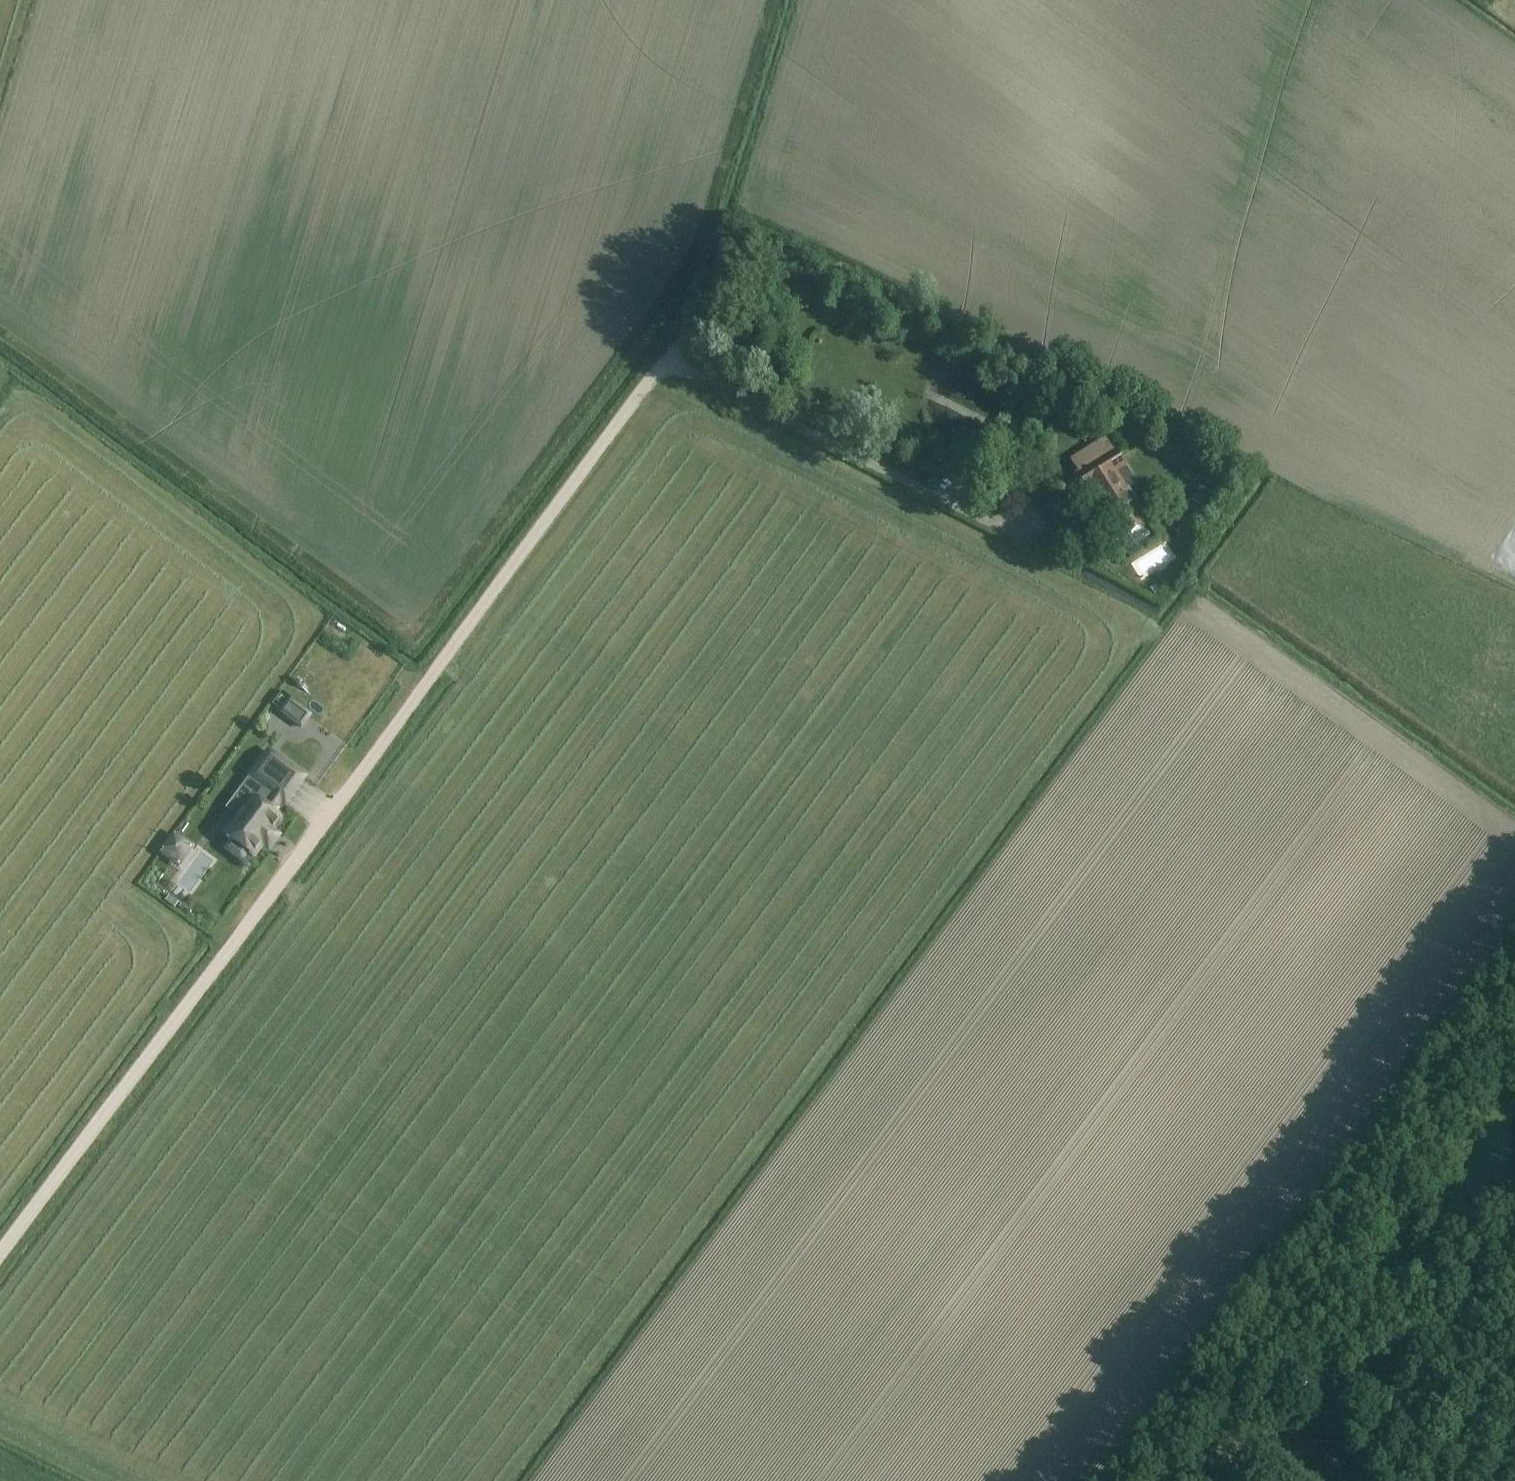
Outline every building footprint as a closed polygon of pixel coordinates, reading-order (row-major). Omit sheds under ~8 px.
[(1126,469),(1115,452),(1077,475),(1088,492),(1091,491),(1099,504),(1096,506),(1109,526),(1104,529),(1114,544),(1120,540),(1121,541),(1144,526),(1134,511),(1139,508),(1126,488),(1116,493),(1108,480),(1126,469)] [(290,703),(282,714),(301,728),(309,717),(290,703)] [(263,845),(266,848),(275,836),(272,833),(281,821),(275,817),(272,815),(282,802),(285,805),(304,779),(269,753),(257,770),(250,779),(242,789),(239,793),(249,800),(252,803),(236,825),(226,837),(230,840),(233,842),(227,850),(241,861),(248,853),(250,855),(254,857),(263,845)]
